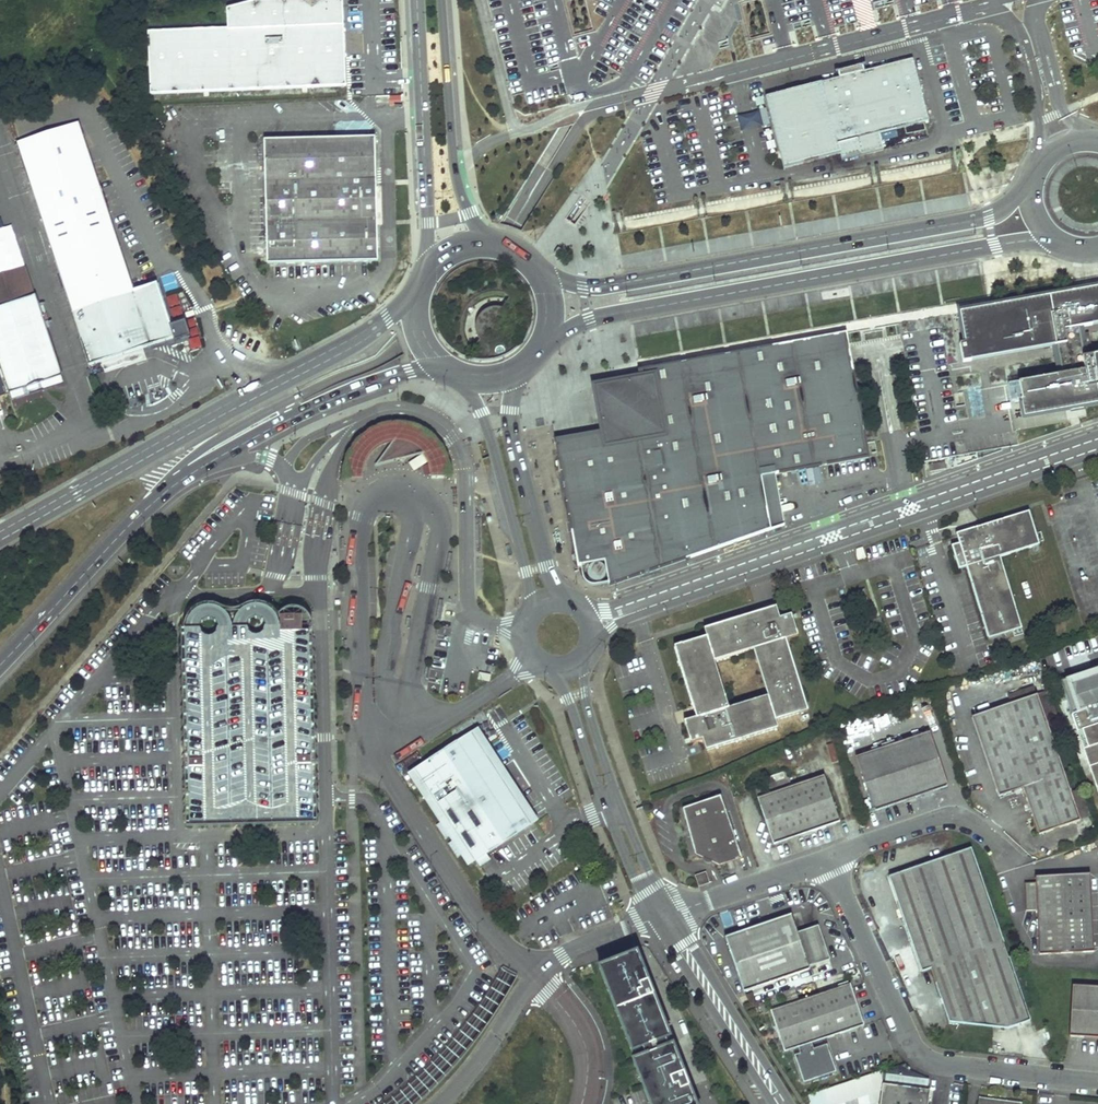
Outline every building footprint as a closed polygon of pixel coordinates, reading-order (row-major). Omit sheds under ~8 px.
[(228,10),(229,30),(150,33),(152,95),(346,90),(345,54),(344,41),(344,30),(343,2),(256,5),(228,10)] [(767,98),(785,169),(841,155),(843,161),(884,151),(880,135),(929,122),(918,78),(913,60),(894,65),(865,73),(864,67),(838,73),(840,79),(767,98)] [(73,314),(134,295),(120,250),(81,127),(20,146),(58,268),(73,314)] [(265,141),(267,264),(378,262),(377,224),(382,224),(381,189),(376,189),(375,139),(265,141)] [(25,273),(0,280),(0,379),(6,399),(59,382),(25,273)] [(134,295),(73,314),(90,368),(174,342),(175,345),(191,340),(186,324),(170,329),(162,305),(157,288),(134,295)] [(960,312),(966,342),(961,343),(964,361),(1057,345),(1062,375),(1013,383),(1016,401),(1021,400),(1025,417),(1097,404),(1097,354),(1085,356),(1084,349),(1092,347),(1090,333),(1081,334),(1080,327),(1097,323),(1097,288),(960,312)] [(643,369),(645,379),(654,424),(603,433),(557,441),(579,565),(582,565),(583,568),(584,575),(585,579),(587,581),(588,582),(593,585),(597,585),(602,584),(609,583),(610,586),(786,525),(776,473),(870,458),(853,353),(849,332),(643,369)] [(654,424),(645,379),(595,388),(603,433),(654,424)] [(398,442),(410,426),(405,425),(400,425),(395,425),(391,425),(386,426),(381,428),(375,431),(370,434),(365,437),(362,441),(358,445),(355,450),(352,456),(350,460),(349,463),(348,468),(348,473),(348,478),(365,477),(365,474),(366,470),(367,466),(368,462),(369,460),(371,458),(373,455),(375,452),(380,448),(385,445),(390,444),(394,443),(395,443),(398,442)] [(424,452),(443,447),(439,442),(434,438),(428,433),(423,430),(416,428),(410,426),(398,442),(395,443),(377,467),(426,454),(424,452)] [(434,476),(451,476),(451,473),(451,469),(450,465),(449,461),(448,457),(446,454),(444,450),(443,447),(424,452),(426,454),(427,456),(430,461),(432,466),(434,472),(434,476)] [(947,468),(945,461),(929,464),(931,471),(947,468)] [(1029,512),(968,530),(970,536),(959,539),(960,544),(953,546),(960,569),(967,567),(989,639),(1023,629),(1001,557),(1040,545),(1029,512)] [(968,530),(957,534),(959,539),(970,536),(968,530)] [(865,590),(849,595),(851,605),(868,600),(865,590)] [(318,817),(309,617),(309,613),(307,610),(304,607),(301,605),(295,604),(290,606),(287,609),(285,612),(282,623),(279,615),(272,608),(262,605),(252,606),(247,609),(243,612),(241,615),(238,620),(235,627),(234,619),(232,615),(226,608),(216,603),(206,603),(200,606),(196,609),(193,613),(190,618),(189,626),(189,635),(193,820),(318,817)] [(777,607),(765,611),(766,616),(778,612),(777,607)] [(697,705),(701,717),(696,718),(685,722),(691,743),(704,740),(707,751),(778,729),(776,721),(808,711),(786,640),(798,636),(792,615),(780,618),(778,612),(766,616),(765,611),(705,630),(707,637),(675,647),(693,706),(697,705)] [(1061,682),(1077,732),(1083,730),(1088,747),(1083,749),(1097,791),(1097,669),(1061,682)] [(480,672),(479,679),(491,681),(492,674),(480,672)] [(1037,696),(1048,727),(1059,723),(1048,692),(1037,696)] [(1037,696),(973,717),(1000,796),(1023,788),(1039,835),(1080,821),(1048,727),(1037,696)] [(697,705),(693,706),(696,718),(701,717),(697,705)] [(503,768),(476,726),(409,770),(436,812),(503,768)] [(930,733),(857,757),(875,811),(948,787),(930,733)] [(505,771),(503,768),(436,812),(470,864),(482,855),(489,850),(464,812),(512,781),(505,771)] [(840,822),(825,776),(793,787),(790,778),(756,789),(759,798),(774,844),(840,822)] [(512,781),(464,812),(489,850),(537,819),(512,781)] [(743,860),(721,797),(684,810),(697,856),(704,860),(705,862),(705,863),(706,864),(708,865),(709,865),(710,865),(712,865),(713,865),(721,868),(743,860)] [(972,849),(890,877),(923,972),(932,969),(950,1021),(1009,1029),(1031,1021),(972,849)] [(707,873),(695,876),(699,886),(710,882),(707,873)] [(1090,875),(1036,877),(1037,883),(1025,883),(1027,911),(1038,910),(1040,954),(1095,952),(1090,875)] [(819,927),(798,933),(792,916),(727,937),(744,991),(810,970),(809,967),(830,960),(819,927)] [(894,951),(903,977),(920,971),(911,945),(894,951)] [(649,1103),(694,1103),(672,1045),(668,1047),(665,1039),(669,1037),(643,971),(636,953),(633,954),(633,953),(620,959),(600,967),(632,1052),(642,1048),(645,1056),(632,1060),(649,1103)] [(851,984),(771,1011),(785,1052),(798,1047),(800,1053),(794,1056),(803,1083),(836,1072),(827,1045),(813,1049),(811,1043),(824,1039),(827,1038),(865,1025),(851,984)] [(1073,986),(1071,1036),(1097,1038),(1097,987),(1073,986)] [(929,1080),(887,1074),(885,1085),(928,1090),(929,1080)] [(884,1084),(881,1103),(928,1103),(929,1090),(928,1090),(885,1085),(884,1084)]
